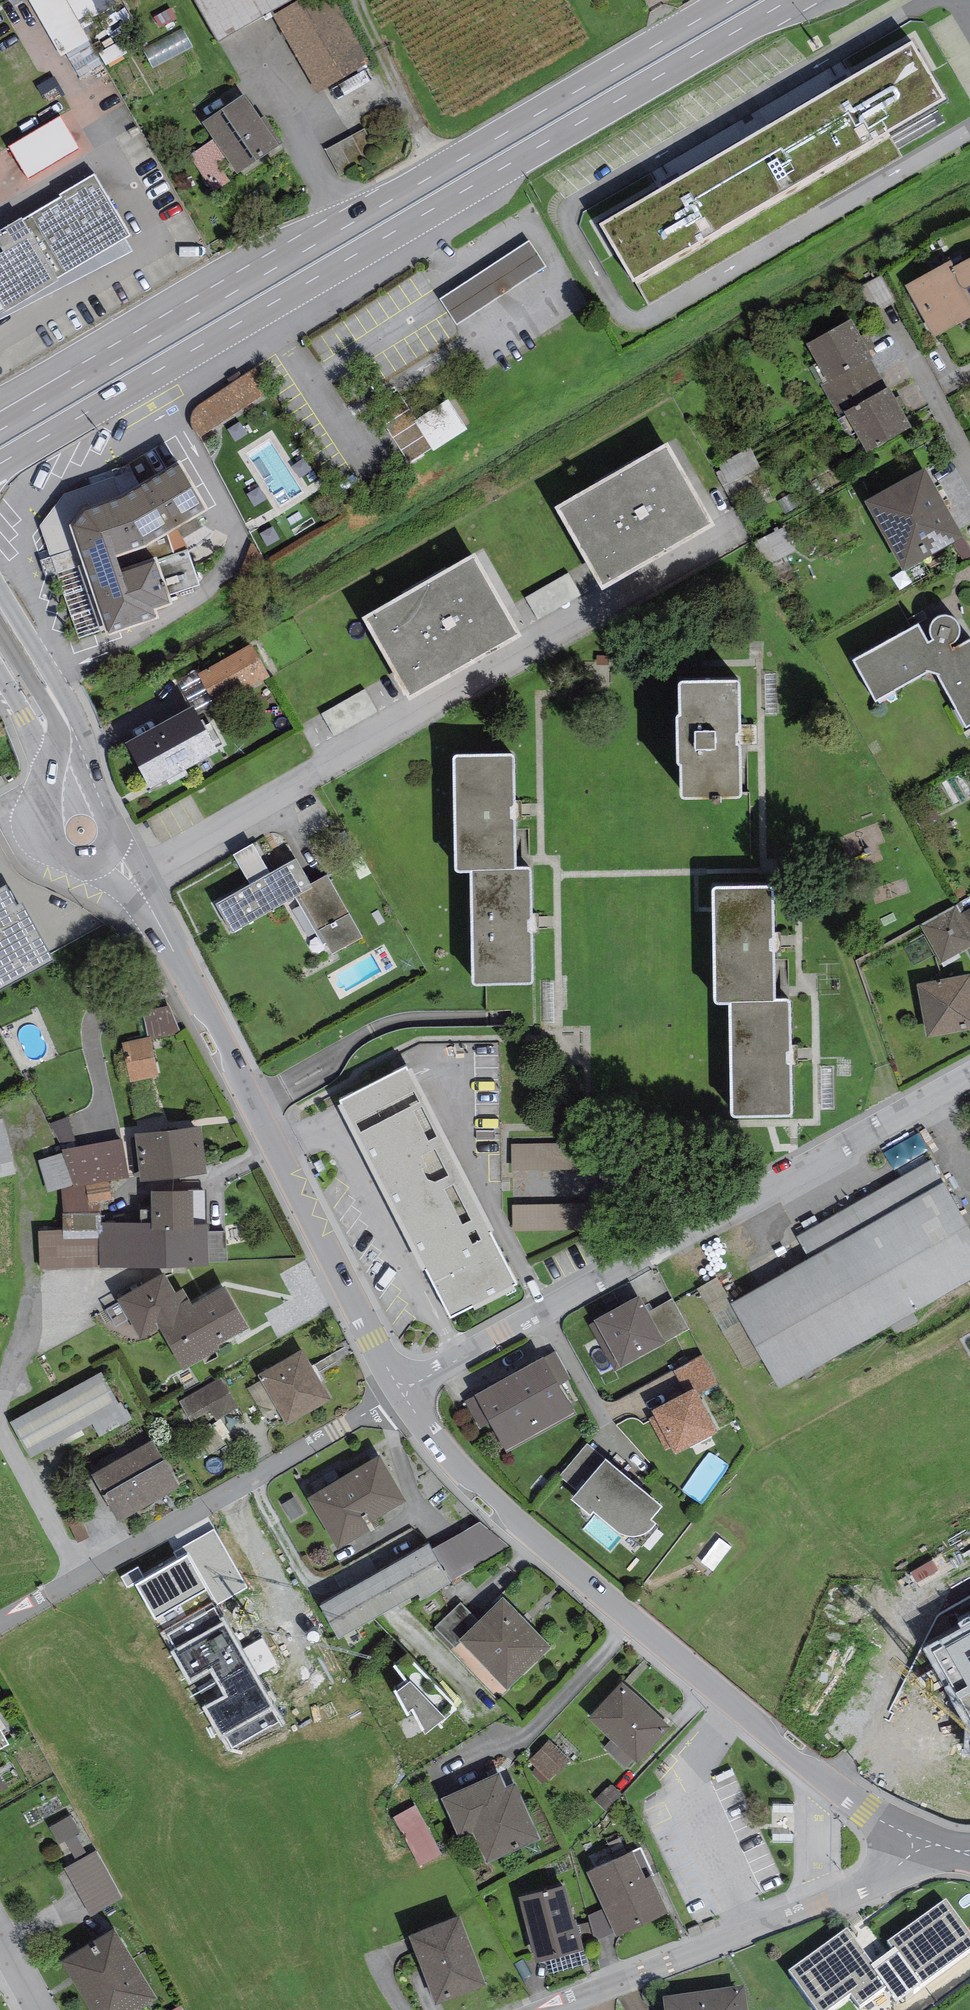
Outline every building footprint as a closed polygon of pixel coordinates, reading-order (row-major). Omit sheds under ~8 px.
[(61,57),(66,53),(88,42),(90,41),(81,25),(66,0),(29,0),(61,57)] [(81,25),(116,5),(113,0),(66,0),(81,25)] [(289,0),(194,0),(217,41),(289,0)] [(335,0),(300,0),(273,16),(317,92),(370,62),(335,0)] [(171,7),(153,17),(159,28),(177,19),(171,7)] [(150,52),(157,68),(198,52),(191,36),(150,52)] [(101,66),(88,42),(66,53),(79,77),(101,66)] [(911,42),(600,224),(633,281),(945,99),(911,42)] [(244,93),(202,122),(214,139),(226,157),(237,173),(282,142),(264,116),(261,118),(244,93)] [(60,116),(8,146),(28,180),(80,150),(60,116)] [(365,129),(325,149),(339,176),(379,155),(365,129)] [(226,157),(214,139),(189,156),(213,193),(230,182),(217,163),(226,157)] [(4,310),(6,312),(59,281),(57,277),(125,238),(130,234),(94,174),(59,194),(62,197),(23,219),(22,217),(0,230),(0,245),(4,252),(0,254),(0,313),(4,310)] [(125,238),(57,277),(59,281),(6,312),(4,310),(0,313),(0,319),(133,252),(125,238)] [(545,268),(526,241),(440,299),(458,326),(545,268)] [(954,266),(950,269),(969,304),(969,257),(954,266)] [(905,286),(935,337),(969,317),(969,304),(950,269),(954,266),(950,260),(905,286)] [(852,319),(806,344),(826,381),(827,384),(871,360),(873,359),(852,319)] [(886,388),(871,360),(827,384),(826,381),(820,384),(839,419),(846,415),(844,411),(886,388)] [(253,369),(197,406),(193,411),(190,417),(191,425),(199,438),(267,391),(253,369)] [(912,428),(889,386),(886,388),(844,411),(846,415),(867,453),(912,428)] [(438,451),(472,430),(455,401),(421,421),(438,451)] [(715,526),(669,444),(556,508),(602,590),(715,526)] [(750,447),(718,465),(721,470),(716,473),(731,500),(753,488),(746,476),(761,467),(750,447)] [(82,512),(70,526),(77,546),(106,630),(108,634),(158,617),(155,609),(172,604),(168,594),(200,584),(190,551),(214,535),(203,527),(197,517),(208,510),(179,462),(139,487),(121,498),(82,512)] [(925,467),(864,501),(903,571),(954,543),(964,537),(925,467)] [(121,498),(139,487),(131,471),(65,493),(40,527),(51,556),(77,546),(70,526),(82,512),(121,498)] [(797,551),(784,527),(753,543),(766,567),(797,551)] [(954,543),(966,565),(969,563),(969,547),(964,537),(954,543)] [(106,630),(77,546),(51,556),(39,561),(45,578),(57,574),(80,640),(106,630)] [(521,636),(474,554),(362,617),(409,700),(521,636)] [(569,572),(525,597),(537,619),(582,594),(569,572)] [(960,633),(960,625),(956,618),(948,614),(940,614),(933,619),(929,626),(930,634),(933,640),(928,643),(918,625),(853,660),(876,701),(927,671),(937,674),(965,727),(969,725),(969,640),(953,650),(950,644),(956,640),(960,633)] [(254,643),(198,675),(217,707),(272,675),(254,643)] [(738,680),(680,681),(681,714),(676,714),(677,764),(680,764),(681,798),(741,797),(738,680)] [(365,689),(321,713),(334,737),(378,713),(365,689)] [(194,705),(126,743),(152,789),(220,751),(194,705)] [(513,754),(453,755),(456,872),(471,872),(516,871),(516,868),(513,754)] [(233,855),(250,884),(270,873),(253,844),(233,855)] [(250,884),(215,904),(232,933),(296,897),(313,888),(311,884),(296,858),(270,873),(250,884)] [(530,868),(516,868),(516,871),(471,872),(474,986),(533,985),(530,868)] [(328,874),(311,884),(313,888),(296,897),(323,945),(326,943),(332,953),(362,936),(328,874)] [(55,961),(23,903),(17,906),(5,886),(0,889),(0,991),(55,961)] [(772,886),(713,887),(714,1004),(729,1003),(774,1003),(774,999),(772,886)] [(920,925),(941,963),(969,947),(969,908),(961,913),(957,904),(920,925)] [(916,984),(926,1037),(969,1029),(969,975),(969,974),(916,984)] [(790,998),(774,999),(774,1003),(729,1003),(731,1118),(792,1117),(790,998)] [(170,1005),(142,1011),(148,1037),(151,1036),(151,1040),(181,1033),(170,1005)] [(148,1037),(122,1042),(131,1083),(159,1077),(151,1040),(151,1036),(148,1037)] [(405,1067),(339,1101),(341,1105),(338,1107),(422,1271),(425,1269),(450,1318),(473,1307),(475,1311),(516,1291),(514,1286),(517,1284),(491,1232),(494,1230),(412,1069),(408,1071),(405,1067)] [(68,1116),(49,1123),(61,1149),(78,1146),(68,1116)] [(0,1119),(0,1178),(16,1174),(3,1119),(0,1119)] [(201,1126),(135,1133),(141,1182),(207,1174),(201,1126)] [(898,1171),(934,1153),(926,1136),(890,1154),(898,1171)] [(129,1177),(122,1139),(78,1146),(61,1149),(63,1152),(74,1185),(62,1189),(64,1213),(99,1212),(98,1202),(112,1199),(109,1181),(129,1177)] [(517,1146),(518,1233),(593,1232),(592,1185),(572,1185),(572,1145),(517,1146)] [(62,1189),(74,1185),(63,1152),(38,1161),(48,1193),(62,1189)] [(809,1258),(942,1181),(930,1161),(798,1238),(809,1258)] [(730,1303),(780,1388),(969,1279),(969,1229),(942,1181),(809,1258),(730,1303)] [(207,1232),(207,1225),(193,1225),(193,1191),(151,1192),(151,1222),(102,1223),(99,1223),(100,1268),(208,1266),(208,1263),(207,1232)] [(39,1270),(100,1268),(99,1223),(102,1223),(102,1212),(99,1212),(64,1213),(62,1213),(63,1230),(38,1231),(39,1270)] [(226,1231),(207,1232),(208,1263),(227,1262),(226,1231)] [(141,1339),(159,1329),(194,1308),(191,1304),(183,1289),(175,1293),(163,1273),(118,1300),(141,1339)] [(226,1284),(191,1304),(194,1308),(159,1329),(183,1372),(222,1350),(218,1344),(249,1326),(226,1284)] [(595,1323),(589,1326),(614,1372),(665,1344),(664,1343),(645,1306),(639,1296),(593,1320),(595,1323)] [(650,1303),(645,1306),(664,1343),(689,1329),(672,1298),(652,1309),(650,1303)] [(302,1350),(257,1375),(286,1426),(331,1400),(302,1350)] [(543,1358),(509,1377),(540,1432),(574,1413),(559,1386),(571,1379),(555,1351),(543,1358)] [(673,1371),(684,1393),(695,1388),(698,1395),(718,1385),(703,1356),(673,1371)] [(101,1372),(10,1421),(30,1458),(93,1424),(100,1437),(133,1419),(127,1408),(125,1409),(121,1402),(118,1403),(101,1372)] [(505,1451),(540,1432),(509,1377),(474,1396),(464,1402),(480,1429),(490,1423),(505,1451)] [(223,1378),(178,1401),(189,1422),(211,1411),(216,1420),(239,1408),(223,1378)] [(684,1393),(651,1411),(654,1415),(648,1418),(665,1451),(671,1448),(676,1456),(719,1433),(698,1395),(695,1388),(684,1393)] [(153,1440),(92,1475),(118,1521),(179,1487),(153,1440)] [(578,1493),(606,1460),(587,1444),(559,1476),(578,1493)] [(380,1455),(307,1498),(338,1551),(377,1528),(373,1521),(407,1501),(380,1455)] [(715,1458),(694,1491),(709,1501),(731,1469),(715,1458)] [(662,1507),(606,1460),(578,1493),(571,1499),(591,1515),(594,1512),(619,1534),(625,1536),(632,1536),(638,1536),(645,1534),(651,1529),(656,1524),(651,1521),(662,1507)] [(294,1497),(282,1504),(291,1520),(304,1513),(294,1497)] [(90,1537),(80,1515),(67,1521),(77,1543),(90,1537)] [(480,1522),(432,1549),(450,1582),(510,1547),(480,1522)] [(214,1530),(174,1552),(178,1560),(187,1555),(207,1590),(216,1606),(247,1589),(214,1530)] [(429,1544),(320,1606),(339,1640),(419,1594),(421,1600),(451,1583),(450,1582),(432,1549),(429,1544)] [(178,1560),(135,1585),(155,1620),(207,1590),(187,1555),(178,1560)] [(551,1647),(503,1598),(479,1622),(459,1641),(461,1642),(508,1690),(551,1647)] [(459,1641),(479,1622),(461,1603),(435,1627),(455,1648),(461,1642),(459,1641)] [(214,1608),(167,1635),(175,1649),(170,1652),(188,1685),(210,1673),(223,1696),(202,1708),(219,1738),(226,1735),(233,1748),(280,1721),(225,1623),(223,1624),(214,1608)] [(969,1616),(957,1622),(961,1628),(922,1648),(966,1725),(963,1754),(969,1754),(969,1619),(969,1616)] [(409,1653),(393,1666),(406,1685),(395,1693),(407,1717),(414,1713),(425,1734),(441,1722),(442,1724),(458,1708),(409,1653)] [(622,1682),(588,1719),(611,1740),(605,1748),(626,1767),(633,1760),(637,1764),(671,1727),(622,1682)] [(8,1745),(0,1730),(0,1750),(8,1745)] [(570,1761),(548,1740),(529,1760),(536,1767),(531,1772),(543,1784),(548,1779),(550,1781),(570,1761)] [(498,1772),(441,1798),(459,1839),(473,1832),(487,1863),(541,1839),(515,1783),(505,1787),(498,1772)] [(0,1774),(0,1792),(1,1793),(8,1789),(0,1774)] [(622,1795),(611,1784),(595,1800),(606,1811),(622,1795)] [(416,1805),(393,1817),(419,1866),(442,1855),(416,1805)] [(71,1815),(49,1827),(59,1844),(65,1841),(76,1835),(81,1833),(71,1815)] [(87,1855),(76,1835),(65,1841),(76,1861),(87,1855)] [(668,1913),(651,1876),(653,1874),(640,1847),(633,1851),(587,1873),(603,1908),(615,1932),(617,1937),(668,1913)] [(76,1861),(64,1868),(91,1916),(123,1898),(96,1850),(87,1855),(76,1861)] [(565,1885),(519,1897),(535,1963),(546,1961),(584,1951),(576,1920),(574,1921),(565,1885)] [(888,1941),(893,1948),(872,1963),(847,1929),(789,1970),(818,2009),(827,2009),(851,1993),(859,2006),(886,1987),(897,2001),(969,1949),(969,1930),(947,1898),(888,1941)] [(595,1943),(615,1932),(603,1908),(588,1915),(595,1943)] [(460,1916),(408,1935),(435,2006),(487,1986),(460,1916)] [(61,1961),(90,2009),(138,2009),(158,1998),(115,1928),(61,1961)] [(588,1965),(584,1951),(546,1961),(549,1975),(588,1965)] [(663,1995),(665,2009),(748,2009),(745,1985),(663,1995)]
